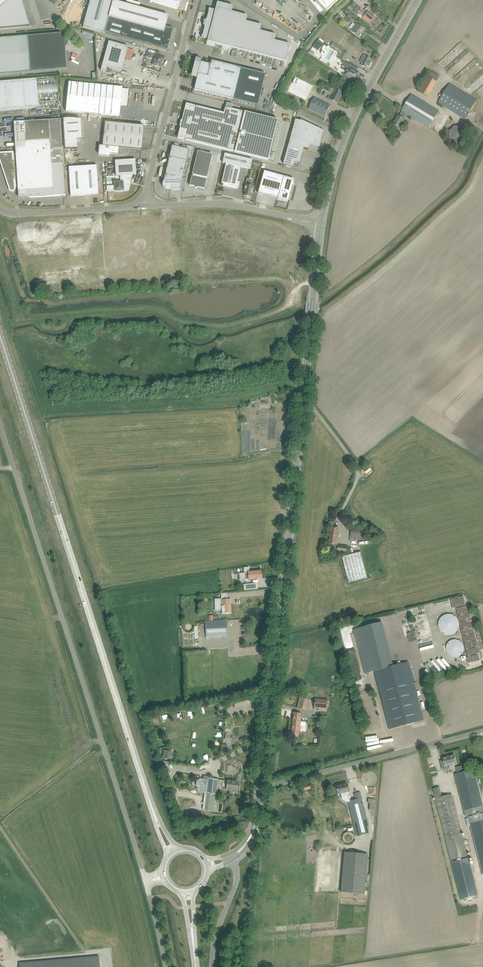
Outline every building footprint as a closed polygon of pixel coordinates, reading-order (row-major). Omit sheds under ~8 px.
[(30,26),(22,0),(0,0),(0,28),(30,26)] [(173,29),(165,27),(168,16),(113,1),(114,0),(91,0),(83,27),(105,33),(105,32),(167,50),(173,29)] [(177,9),(180,0),(150,0),(150,1),(177,9)] [(327,11),(339,0),(317,0),(327,11)] [(232,12),(233,6),(217,2),(215,10),(209,8),(201,37),(208,39),(207,41),(286,62),(290,45),(274,41),(276,35),(260,31),(262,26),(246,21),(247,16),(232,12)] [(361,8),(354,2),(349,6),(354,10),(354,11),(358,15),(359,13),(364,17),(363,18),(368,23),(370,20),(371,21),(374,16),(369,11),(367,14),(364,11),(363,12),(360,9),(361,8)] [(353,23),(349,27),(351,30),(359,36),(364,30),(359,25),(356,24),(355,25),(353,23)] [(68,41),(64,39),(63,33),(0,38),(0,74),(66,68),(65,48),(68,41)] [(318,40),(313,47),(318,50),(323,43),(318,40)] [(127,49),(128,47),(109,42),(101,70),(106,72),(107,67),(121,71),(125,59),(127,49)] [(342,53),(331,46),(329,48),(340,56),(342,53)] [(345,61),(349,54),(351,56),(354,50),(351,48),(348,53),(344,51),(340,57),(345,61)] [(127,49),(125,59),(130,61),(133,51),(127,49)] [(163,60),(164,57),(147,52),(146,57),(151,58),(154,59),(152,64),(162,67),(164,60),(163,60)] [(367,66),(370,67),(372,62),(370,61),(371,59),(364,55),(360,62),(363,63),(362,65),(366,68),(367,66)] [(198,74),(194,90),(233,99),(257,105),(265,74),(212,61),(212,60),(211,64),(195,60),(195,61),(196,61),(198,74)] [(342,69),(346,71),(346,72),(344,75),(351,79),(356,81),(357,78),(358,78),(357,78),(358,76),(359,76),(358,75),(359,73),(351,68),(353,65),(346,62),(343,66),(342,67),(343,67),(342,69)] [(431,71),(419,91),(428,96),(439,77),(431,71)] [(36,79),(0,82),(0,111),(41,108),(41,107),(39,108),(36,79)] [(122,88),(122,87),(69,82),(66,111),(119,116),(121,105),(126,106),(128,89),(122,88)] [(334,93),(331,100),(333,101),(338,103),(343,93),(336,89),(333,88),(334,87),(329,84),(327,83),(324,89),(331,93),(331,92),(334,93)] [(438,103),(465,119),(477,99),(450,83),(438,103)] [(401,110),(402,111),(407,114),(429,128),(439,112),(412,94),(401,110)] [(325,117),(331,105),(314,97),(309,109),(325,117)] [(178,138),(182,139),(268,160),(278,120),(225,107),(224,113),(186,103),(182,121),(183,121),(182,126),(180,126),(178,138)] [(399,128),(404,120),(404,119),(407,114),(402,111),(399,116),(393,124),(399,128)] [(60,119),(14,122),(16,154),(13,154),(13,152),(0,153),(0,160),(10,190),(11,191),(13,191),(14,191),(15,190),(15,189),(15,186),(18,185),(18,198),(65,195),(60,119)] [(70,119),(63,119),(65,149),(77,148),(77,139),(82,139),(81,119),(70,119)] [(303,148),(308,149),(309,144),(319,147),(323,131),(300,120),(300,121),(295,119),(283,163),(293,166),(294,161),(299,162),(303,148)] [(109,153),(117,154),(118,147),(141,150),(144,126),(105,122),(103,146),(99,145),(98,155),(109,156),(109,153)] [(461,126),(454,126),(449,131),(449,138),(454,143),(461,143),(466,138),(467,131),(461,126)] [(180,189),(189,150),(172,146),(169,157),(169,156),(168,159),(169,159),(165,174),(164,176),(165,176),(164,181),(163,181),(162,185),(163,187),(164,187),(166,189),(165,190),(167,191),(172,191),(172,190),(180,189)] [(207,177),(212,154),(197,151),(192,174),(193,174),(193,176),(192,176),(189,185),(195,187),(195,188),(196,188),(197,188),(197,187),(198,186),(205,188),(207,179),(206,179),(206,177),(207,177)] [(225,153),(223,163),(226,163),(221,183),(223,184),(223,186),(236,189),(236,188),(238,187),(239,187),(240,182),(237,181),(241,167),(251,169),(253,160),(225,153)] [(136,170),(135,159),(115,160),(116,176),(121,175),(122,182),(115,182),(115,185),(107,186),(107,191),(115,190),(115,191),(118,191),(119,191),(120,191),(121,191),(124,190),(124,186),(125,186),(125,185),(130,185),(134,170),(136,170)] [(97,165),(69,167),(71,196),(99,194),(97,165)] [(294,179),(264,171),(258,193),(288,201),(294,179)] [(245,184),(244,191),(246,192),(245,196),(252,197),(253,192),(254,186),(250,185),(251,180),(247,178),(245,184)] [(367,528),(357,527),(355,526),(356,524),(351,523),(351,526),(352,526),(350,538),(365,540),(367,528)] [(331,525),(329,543),(337,545),(338,534),(339,527),(331,525)] [(337,553),(346,554),(346,552),(347,553),(348,546),(338,545),(337,553)] [(361,553),(342,558),(342,559),(347,578),(348,582),(367,577),(361,553)] [(244,573),(239,573),(239,574),(240,579),(239,579),(239,580),(261,578),(261,571),(249,572),(249,567),(244,568),(244,573)] [(231,613),(230,599),(217,600),(218,605),(222,605),(222,613),(231,613)] [(449,635),(450,635),(451,635),(452,634),(453,634),(454,634),(455,633),(456,632),(457,631),(458,630),(458,629),(459,628),(459,627),(459,626),(459,625),(459,624),(459,623),(459,622),(459,621),(458,620),(458,619),(457,618),(456,617),(456,616),(455,616),(454,615),(453,615),(452,614),(451,614),(450,614),(449,614),(448,614),(447,614),(446,614),(445,614),(445,615),(444,615),(443,616),(442,616),(441,617),(441,618),(440,618),(440,619),(439,620),(439,621),(439,622),(438,623),(438,624),(438,625),(438,626),(439,627),(439,628),(439,629),(440,630),(441,631),(441,632),(442,632),(443,633),(444,634),(445,634),(446,634),(447,635),(448,635),(449,635)] [(206,638),(227,637),(226,620),(213,621),(209,621),(205,621),(206,638)] [(390,729),(424,720),(409,662),(394,666),(382,622),(354,629),(365,673),(374,671),(388,724),(390,729)] [(459,657),(460,656),(461,655),(462,654),(463,653),(463,652),(464,651),(464,650),(464,649),(464,648),(464,647),(464,646),(464,645),(463,645),(463,644),(462,643),(462,642),(461,642),(461,641),(460,641),(459,640),(458,640),(457,640),(456,639),(455,639),(454,639),(452,640),(451,640),(450,641),(449,641),(449,642),(448,642),(448,643),(447,644),(447,645),(446,645),(446,646),(446,647),(446,648),(446,649),(446,650),(446,651),(447,652),(447,653),(448,654),(449,655),(449,656),(450,656),(451,657),(452,657),(453,657),(454,657),(455,657),(456,657),(457,657),(458,657),(459,657)] [(297,708),(304,710),(307,698),(300,697),(297,708)] [(328,700),(315,699),(314,708),(318,708),(318,711),(326,712),(328,700)] [(299,728),(301,728),(301,727),(303,727),(304,720),(300,719),(301,713),(294,713),(291,735),(299,736),(299,728)] [(382,743),(368,746),(369,752),(395,747),(394,744),(382,746),(382,743)] [(443,760),(440,761),(443,770),(450,768),(449,765),(456,763),(454,754),(450,755),(450,756),(443,758),(443,760)] [(475,769),(466,771),(465,768),(458,769),(459,773),(455,774),(465,816),(482,811),(482,802),(475,769)] [(237,791),(237,789),(238,782),(228,780),(208,778),(208,779),(199,778),(199,780),(197,780),(196,786),(199,786),(198,792),(206,793),(205,809),(215,810),(217,795),(218,788),(222,788),(222,786),(226,786),(226,789),(237,791)] [(342,799),(347,802),(348,801),(349,806),(357,836),(368,833),(366,823),(368,822),(361,797),(360,792),(354,794),(356,800),(350,801),(348,791),(349,791),(347,783),(336,786),(338,794),(340,793),(342,799)] [(433,789),(451,860),(467,856),(452,794),(442,797),(439,787),(433,789)] [(468,817),(482,875),(482,813),(468,817)] [(368,854),(345,852),(341,892),(364,894),(368,854)] [(451,862),(457,887),(461,901),(467,899),(468,902),(473,901),(472,898),(479,896),(469,858),(451,862)] [(99,957),(19,964),(19,966),(100,966),(99,957)]
